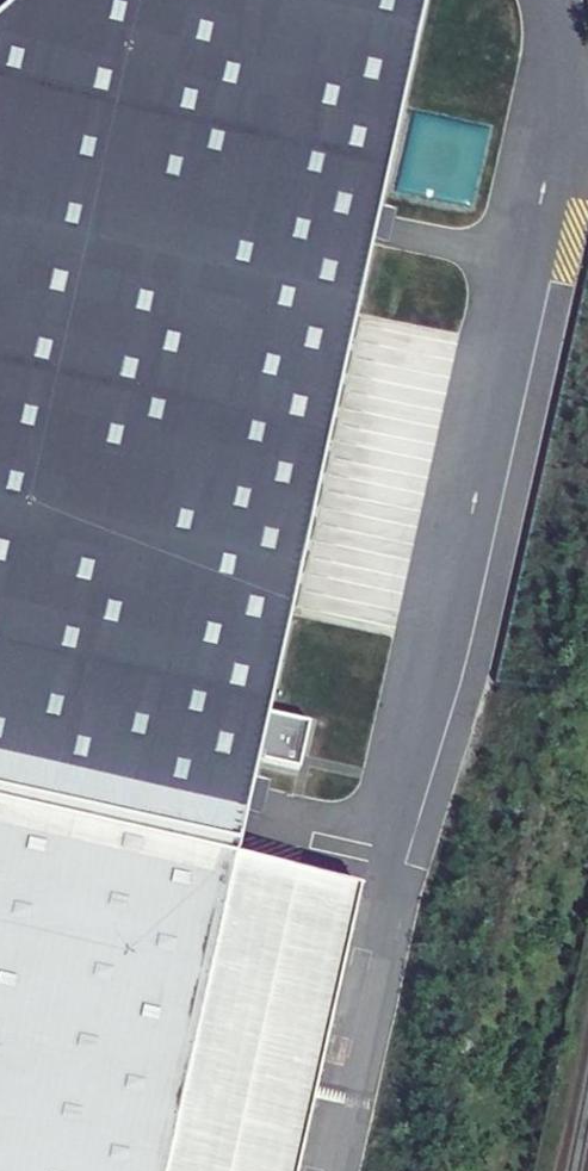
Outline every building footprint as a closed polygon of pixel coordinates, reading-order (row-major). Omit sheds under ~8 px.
[(234,861),(427,0),(20,0),(0,17),(0,809),(234,861)] [(363,890),(234,861),(0,809),(0,1170),(300,1170),(363,890)]
